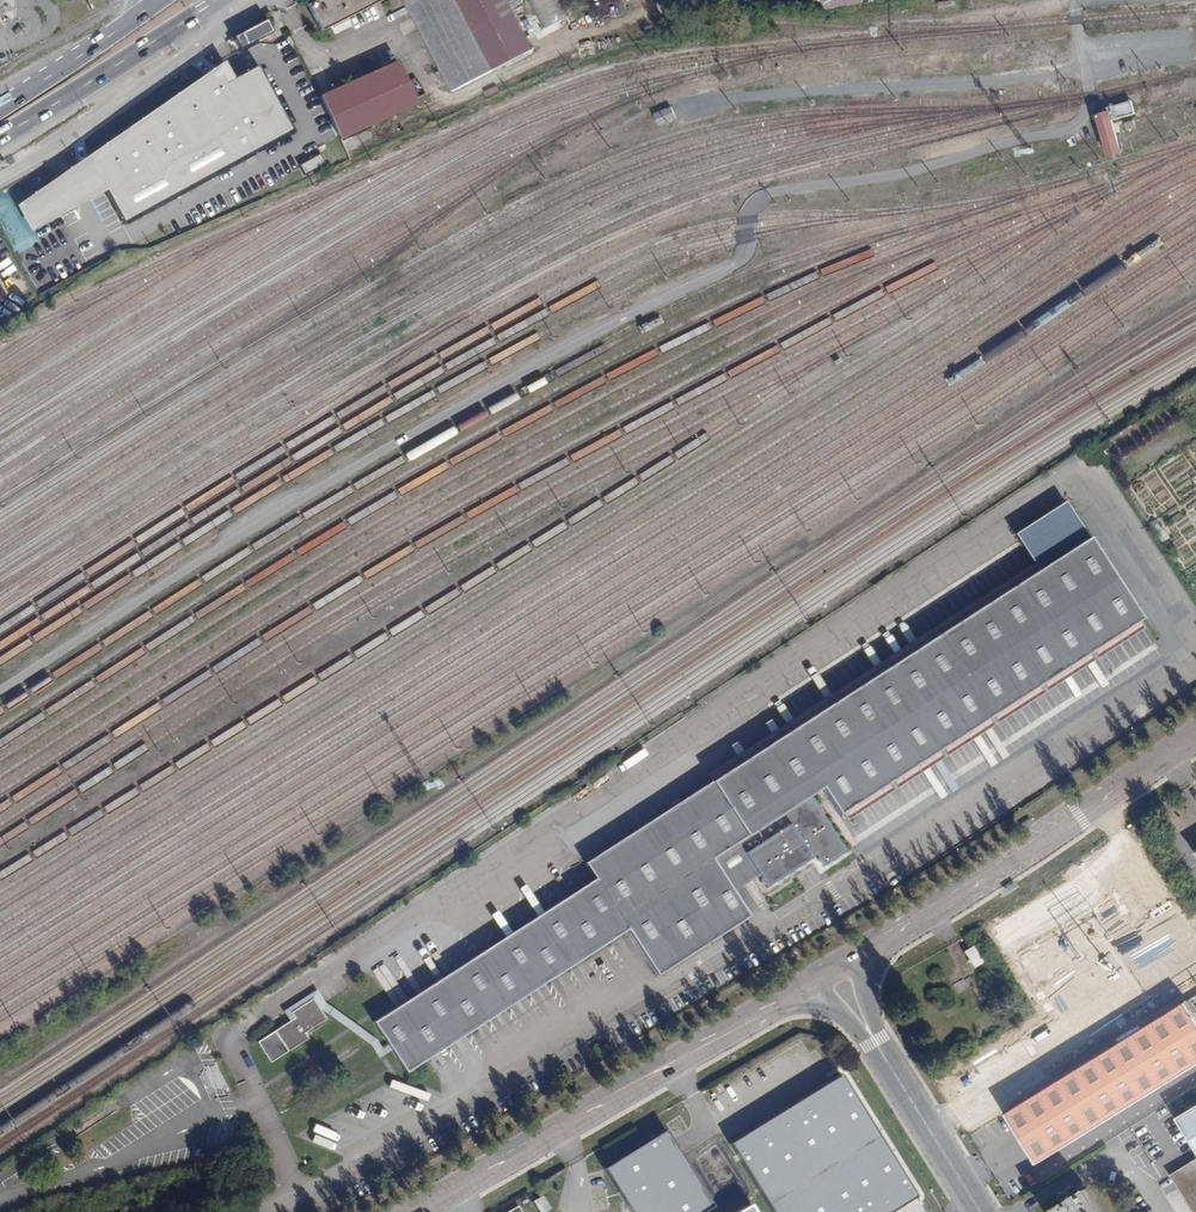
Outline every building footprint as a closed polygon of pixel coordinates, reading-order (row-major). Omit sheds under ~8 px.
[(307,5),(320,31),(382,0),(317,0),(307,5)] [(453,91),(532,50),(510,7),(523,1),(522,0),(407,0),(453,91)] [(567,16),(559,0),(535,0),(548,26),(567,16)] [(567,16),(573,13),(567,0),(559,0),(567,16)] [(696,0),(662,0),(658,2),(663,14),(696,0)] [(535,15),(526,20),(532,32),(535,30),(539,38),(568,24),(565,19),(542,30),(535,15)] [(272,32),(266,20),(234,38),(240,49),(272,32)] [(414,106),(391,62),(312,97),(337,141),(414,106)] [(287,130),(252,68),(228,81),(218,63),(12,207),(26,232),(102,193),(120,223),(287,130)] [(1134,114),(1131,101),(1104,108),(1105,114),(1099,116),(1109,155),(1120,152),(1112,120),(1134,114)] [(668,109),(655,112),(657,123),(671,120),(668,109)] [(1125,131),(1135,128),(1133,120),(1123,123),(1125,131)] [(297,165),(301,173),(321,164),(317,156),(297,165)] [(1152,521),(1157,528),(1162,525),(1157,517),(1152,521)] [(715,779),(1085,540),(1081,533),(710,772),(715,779)] [(1140,619),(1088,538),(1085,540),(715,779),(711,782),(692,753),(566,834),(596,880),(377,1025),(410,1075),(629,930),(660,976),(749,916),(733,892),(728,884),(753,868),(758,876),(765,887),(815,855),(823,866),(845,851),(809,796),(821,788),(838,815),(842,812),(1137,621),(1140,619)] [(1137,621),(842,812),(847,819),(1142,628),(1137,621)] [(1149,829),(1154,837),(1162,831),(1157,823),(1149,829)] [(1154,837),(1149,829),(1142,833),(1147,841),(1154,837)] [(753,868),(728,884),(733,892),(758,876),(753,868)] [(1015,883),(1004,890),(1007,895),(1018,888),(1015,883)] [(1187,1002),(1195,996),(1195,937),(1191,928),(1155,950),(1127,906),(1064,945),(1092,989),(1082,995),(1050,1015),(975,1062),(1038,1163),(1195,1066),(1195,1016),(1187,1002)] [(1020,956),(1012,942),(1001,948),(1010,963),(1020,956)] [(980,962),(971,949),(965,953),(973,967),(980,962)] [(1050,1015),(1082,995),(1074,981),(1042,1001),(1050,1015)] [(1187,1002),(1195,1016),(1195,996),(1187,1002)] [(310,1035),(332,1020),(318,999),(296,1013),(301,1020),(263,1045),(277,1066),(315,1041),(310,1035)] [(726,1142),(770,1211),(888,1211),(913,1196),(837,1073),(726,1142)] [(1178,1118),(1195,1149),(1195,1107),(1178,1118)] [(606,1169),(633,1211),(711,1211),(718,1207),(668,1129),(606,1169)] [(1170,1175),(1193,1211),(1195,1211),(1195,1159),(1170,1175)] [(1088,1188),(1050,1211),(1051,1211),(1102,1211),(1088,1188)] [(543,1196),(535,1200),(542,1211),(543,1211),(549,1208),(543,1196)] [(518,1203),(502,1211),(522,1211),(518,1203)] [(736,1211),(755,1211),(750,1204),(738,1211),(736,1211)]
